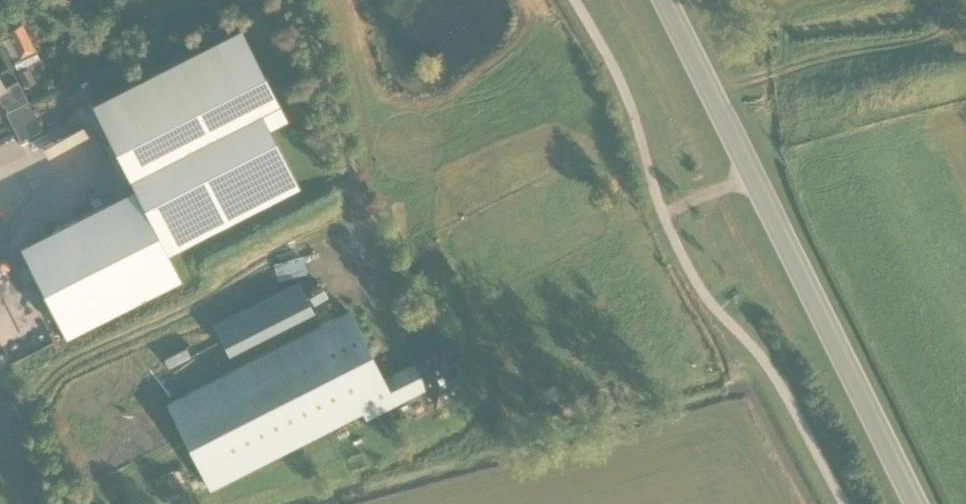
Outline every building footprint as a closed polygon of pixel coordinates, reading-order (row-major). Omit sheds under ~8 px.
[(4,39),(14,60),(18,69),(40,58),(23,23),(8,30),(11,36),(4,39)] [(93,102),(136,188),(21,245),(66,335),(181,277),(168,252),(300,185),(270,126),(287,117),(242,27),(93,102)] [(26,86),(34,82),(28,69),(20,72),(26,86)] [(3,106),(16,99),(9,84),(5,86),(0,76),(0,99),(3,106)] [(42,128),(28,100),(6,111),(20,139),(42,128)] [(283,280),(313,269),(307,253),(277,263),(283,280)] [(298,281),(213,324),(228,357),(314,313),(298,281)] [(415,361),(384,378),(349,310),(167,403),(211,488),(364,411),(367,417),(428,386),(437,404),(467,389),(457,370),(459,369),(454,359),(452,360),(443,342),(413,357),(415,361)] [(146,500),(139,489),(128,495),(133,503),(138,503),(146,500)]
